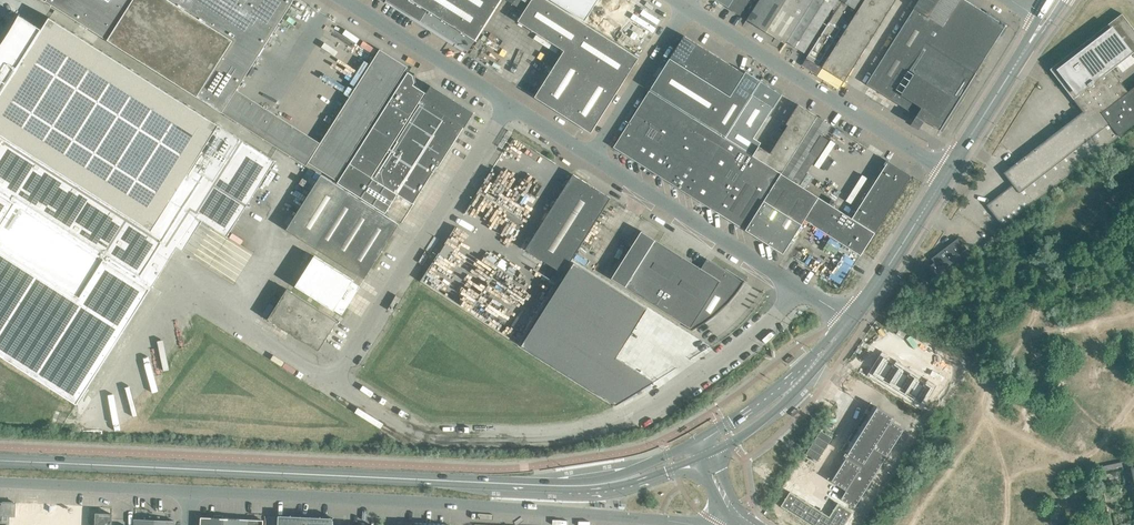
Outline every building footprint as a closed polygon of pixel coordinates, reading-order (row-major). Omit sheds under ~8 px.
[(286,12),(293,0),(43,0),(46,2),(46,1),(222,113),(237,90),(269,110),(277,97),(275,89),(295,58),(292,50),(291,49),(307,25),(286,12)] [(467,51),(468,51),(475,40),(500,0),(387,0),(467,51)] [(522,9),(528,0),(508,0),(522,9)] [(638,58),(548,0),(531,0),(518,21),(564,50),(534,97),(591,133),(639,58),(638,58)] [(586,22),(600,0),(551,0),(586,22)] [(728,7),(739,14),(748,0),(732,0),(728,7)] [(784,43),(785,41),(786,41),(813,0),(759,0),(747,19),(784,43)] [(836,0),(813,0),(786,41),(803,52),(836,0)] [(842,1),(856,10),(863,0),(841,0),(842,1)] [(887,13),(865,0),(864,0),(857,10),(880,25),(887,13)] [(887,13),(894,2),(890,0),(865,0),(887,13)] [(946,120),(1005,25),(965,0),(919,0),(866,84),(916,115),(911,123),(919,128),(924,120),(940,130),(946,120)] [(857,10),(856,10),(842,1),(802,64),(815,73),(817,69),(819,71),(857,10)] [(880,25),(857,10),(850,22),(873,36),(880,25)] [(986,205),(1002,226),(1030,205),(1028,203),(1112,138),(1117,135),(1119,136),(1119,135),(1133,123),(1133,88),(1128,92),(1111,70),(1133,52),(1133,29),(1121,13),(1049,69),(1061,83),(1066,79),(1077,93),(1072,97),(1082,111),(1009,168),(1018,180),(986,205)] [(151,288),(196,217),(227,236),(275,161),(50,17),(42,29),(20,15),(10,31),(0,46),(0,192),(151,288)] [(843,33),(866,47),(873,36),(850,22),(843,33)] [(859,58),(866,47),(843,33),(836,44),(847,51),(859,58)] [(696,43),(684,35),(670,57),(682,65),(696,43)] [(708,50),(696,43),(682,65),(694,72),(708,50)] [(822,67),(833,74),(847,51),(836,44),(822,67)] [(380,49),(308,162),(336,179),(407,66),(380,49)] [(706,80),(720,58),(708,50),(694,72),(706,80)] [(833,74),(844,81),(859,58),(847,51),(833,74)] [(730,96),(670,58),(650,89),(725,136),(760,80),(745,71),(730,96)] [(731,65),(720,58),(706,80),(718,87),(731,65)] [(730,95),(744,73),(731,65),(718,87),(730,95)] [(350,163),(337,182),(385,213),(397,193),(413,203),(431,174),(436,167),(436,166),(438,167),(452,145),(454,141),(458,135),(467,121),(469,118),(472,113),(456,102),(450,98),(431,87),(427,93),(413,84),(414,82),(413,74),(408,71),(350,163)] [(753,154),(758,146),(761,142),(754,138),(773,108),(782,94),(781,94),(761,81),(760,80),(725,136),(753,154)] [(717,212),(753,155),(649,90),(614,146),(717,212)] [(788,124),(795,129),(808,110),(798,104),(786,124),(787,125),(788,124)] [(817,116),(808,110),(795,129),(805,135),(817,117),(817,116)] [(793,154),(787,164),(782,172),(799,184),(817,156),(811,153),(829,124),(817,117),(805,135),(799,145),(793,154)] [(787,125),(782,134),(799,145),(805,135),(795,129),(788,124),(787,125)] [(782,134),(776,143),(793,154),(799,145),(782,134)] [(769,153),(787,164),(793,154),(776,143),(770,153),(769,153)] [(782,172),(787,164),(769,153),(770,153),(758,146),(753,154),(782,172)] [(753,155),(717,212),(745,230),(756,213),(781,173),(753,155)] [(911,176),(888,161),(852,218),(875,232),(911,176)] [(863,252),(867,244),(875,232),(852,218),(781,173),(756,213),(745,230),(783,253),(804,220),(860,255),(863,252)] [(845,173),(831,200),(837,203),(850,176),(845,173)] [(563,272),(572,258),(610,197),(573,174),(525,249),(563,272)] [(286,229),(364,278),(392,234),(399,224),(321,175),(286,229)] [(77,405),(151,288),(0,192),(0,356),(77,405)] [(641,231),(611,278),(690,328),(692,330),(704,323),(714,316),(715,315),(714,315),(727,303),(729,302),(735,294),(740,289),(743,283),(744,282),(744,281),(743,282),(711,262),(707,259),(701,269),(655,240),(641,231)] [(966,248),(958,237),(935,255),(938,259),(922,271),(929,280),(962,255),(961,252),(966,248)] [(451,248),(444,244),(440,250),(447,255),(451,248)] [(830,277),(841,283),(855,258),(845,252),(830,277)] [(342,314),(360,286),(353,281),(353,280),(314,255),(295,286),(334,311),(335,309),(342,314)] [(616,357),(647,308),(574,262),(521,345),(616,405),(654,381),(616,357)] [(268,318),(279,325),(298,296),(287,289),(268,318)] [(279,325),(289,332),(308,302),(298,296),(279,325)] [(289,332),(300,339),(312,320),(319,309),(308,302),(289,332)] [(330,332),(333,328),(337,321),(319,309),(312,320),(330,332)] [(330,332),(312,320),(300,339),(318,351),(330,332)] [(900,328),(896,334),(903,338),(907,332),(900,328)] [(591,404),(580,397),(575,404),(586,411),(591,404)] [(855,507),(867,487),(887,456),(887,457),(888,456),(887,455),(904,429),(905,429),(905,428),(891,420),(893,416),(877,406),(867,421),(848,453),(849,454),(847,457),(845,456),(845,457),(846,457),(832,480),(831,479),(830,480),(846,490),(841,499),(855,507)] [(1103,470),(1121,466),(1131,464),(1130,459),(1102,466),(1103,470)] [(780,506),(811,524),(843,524),(852,511),(837,502),(829,516),(789,491),(780,506)] [(10,516),(16,516),(16,503),(15,503),(0,502),(0,524),(10,524),(10,516)] [(89,506),(22,503),(16,503),(16,516),(10,516),(10,524),(17,524),(18,521),(21,521),(21,524),(88,524),(88,523),(88,518),(89,506)] [(96,523),(96,524),(111,524),(112,514),(96,513),(96,518),(88,518),(88,523),(96,523)] [(333,518),(278,515),(278,524),(332,524),(333,518)]
